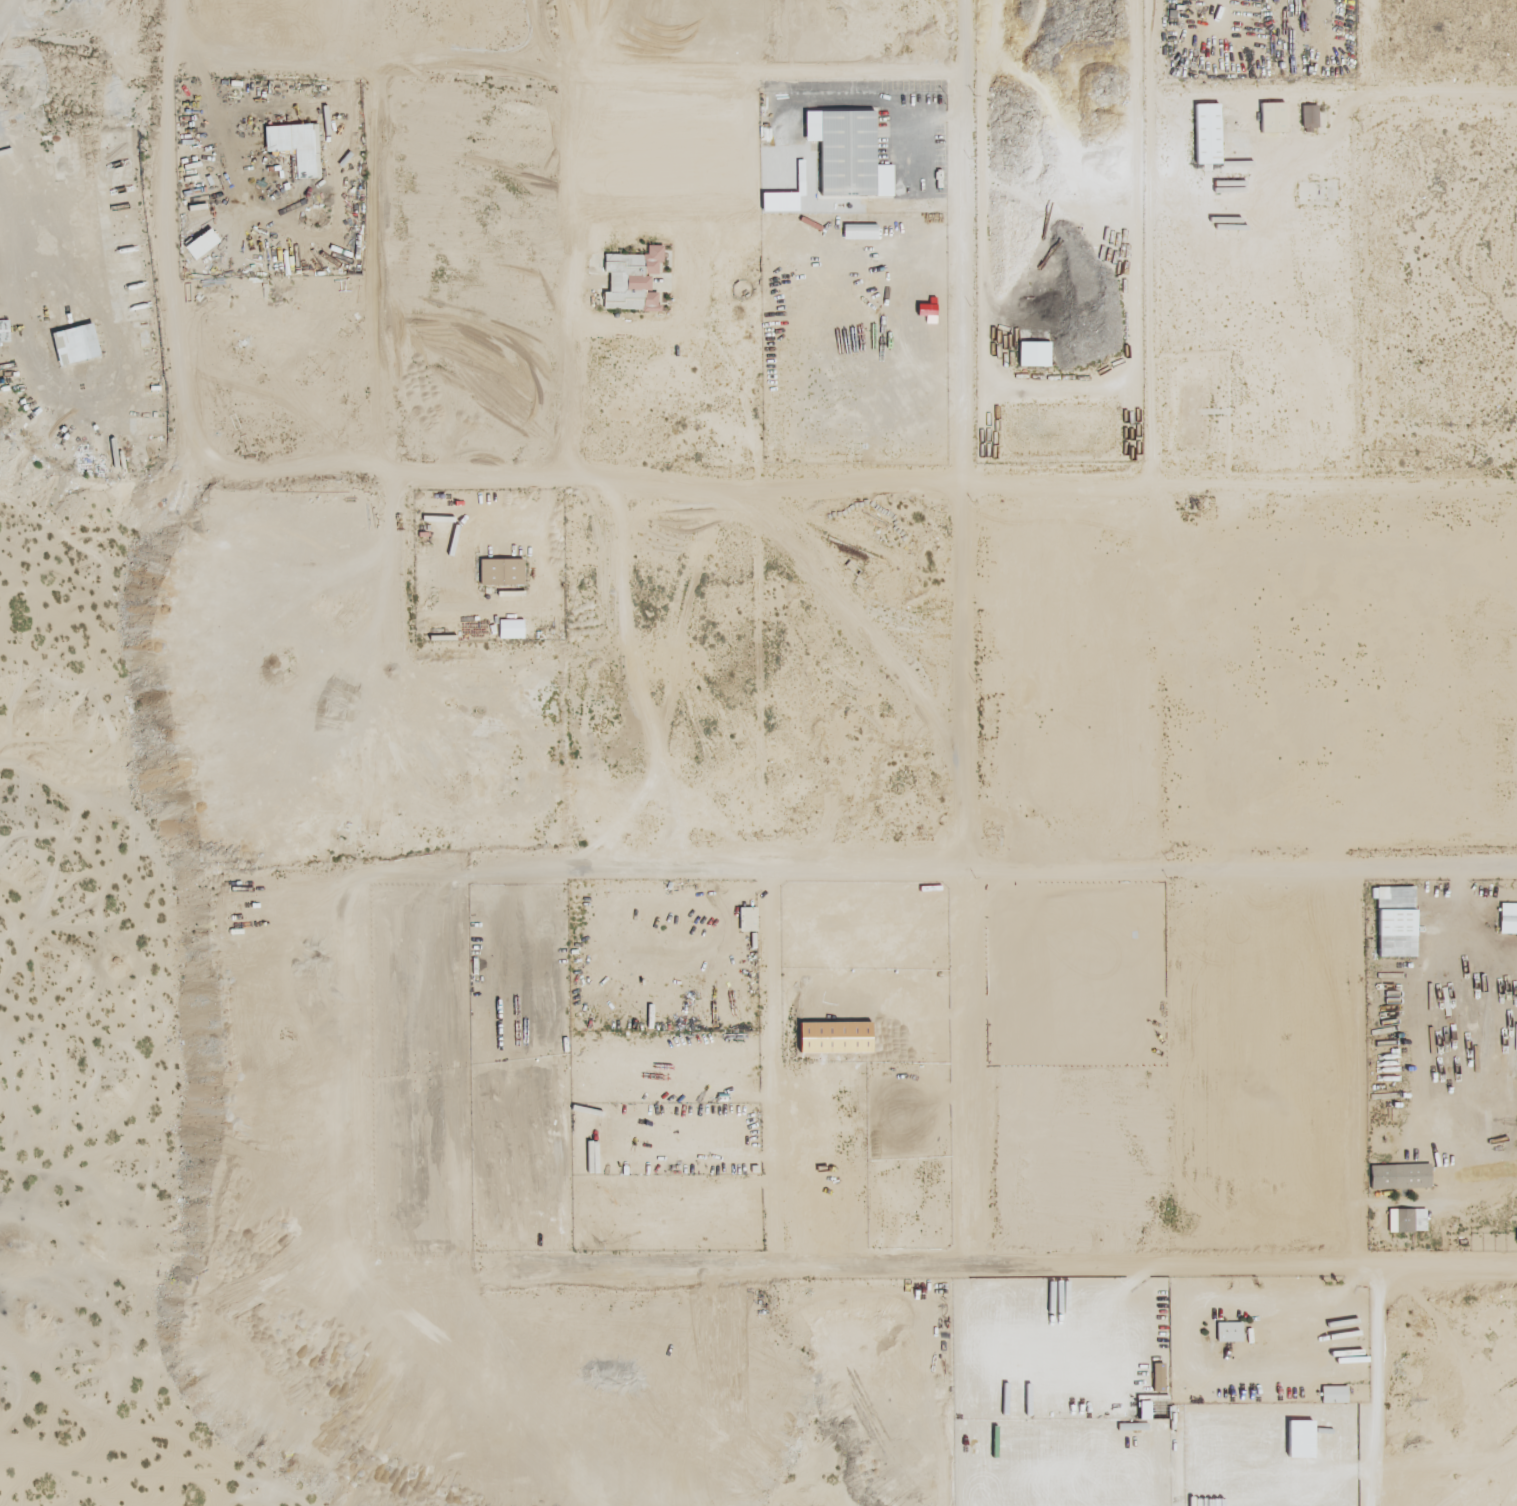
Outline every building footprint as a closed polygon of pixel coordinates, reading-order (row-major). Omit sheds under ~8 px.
[(1261,133),(1286,132),(1285,102),(1260,103),(1261,133)] [(1219,103),(1195,104),(1197,164),(1221,163),(1219,103)] [(1318,130),(1318,104),(1302,105),(1302,130),(1318,130)] [(872,110),(873,195),(818,195),(817,111),(872,110)] [(265,126),(266,151),(295,150),(296,178),(320,177),(318,124),(265,126)] [(843,239),(877,239),(878,224),(843,224),(843,239)] [(185,246),(194,259),(220,241),(211,228),(185,246)] [(603,309),(658,311),(659,292),(649,292),(650,274),(657,275),(658,262),(663,262),(663,245),(647,245),(647,255),(605,254),(604,272),(610,272),(609,292),(604,292),(603,309)] [(48,332),(89,322),(98,354),(57,365),(48,332)] [(1017,341),(1048,341),(1048,366),(1017,366),(1017,341)] [(480,585),(524,585),(523,558),(480,559),(480,585)] [(524,638),(524,620),(499,620),(499,638),(524,638)] [(1378,956),(1415,956),(1415,887),(1377,887),(1378,956)] [(740,932),(756,931),(756,902),(739,902),(740,932)] [(1500,903),(1500,933),(1516,933),(1516,903),(1500,903)] [(1368,1165),(1428,1163),(1429,1187),(1369,1189),(1368,1165)] [(1388,1231),(1426,1232),(1426,1209),(1388,1208),(1388,1231)] [(1241,1322),(1216,1322),(1217,1342),(1242,1341),(1241,1322)] [(1321,1386),(1321,1403),(1347,1403),(1347,1386),(1321,1386)]
